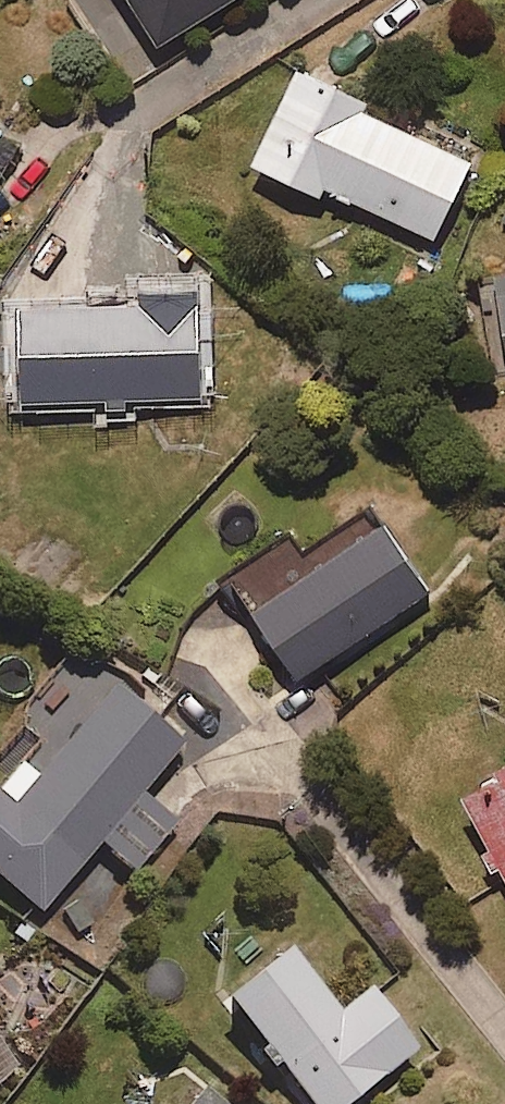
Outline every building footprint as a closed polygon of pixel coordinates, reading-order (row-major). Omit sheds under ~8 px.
[(152,40),(216,0),(127,0),(152,40)] [(288,59),(241,160),(313,193),(319,182),(428,233),(465,156),(356,105),(361,93),(288,59)] [(487,269),(504,373),(504,266),(487,269)] [(131,299),(10,303),(13,399),(102,396),(102,406),(122,406),(122,397),(194,395),(191,279),(131,281),(131,299)] [(379,515),(246,605),(293,674),(426,585),(379,515)] [(36,910),(93,841),(128,870),(173,816),(138,787),(177,740),(105,680),(4,802),(0,799),(0,880),(36,910)] [(487,762),(492,773),(455,792),(484,846),(477,850),(487,869),(493,865),(504,887),(504,753),(487,762)] [(214,995),(256,1044),(252,1050),(265,1066),(269,1062),(305,1103),(342,1103),(412,1046),(360,984),(330,1009),(275,944),(214,995)] [(13,1065),(0,1046),(0,1074),(13,1065)] [(192,1084),(177,1103),(218,1103),(192,1084)]
